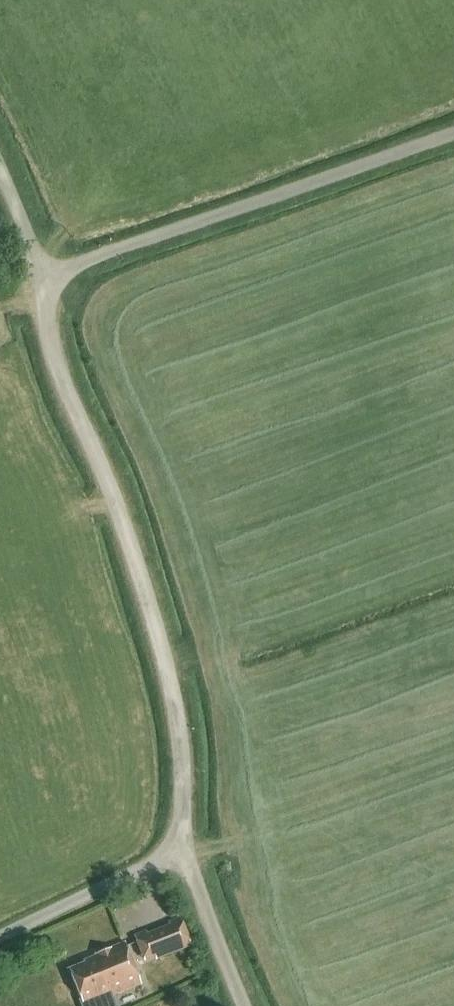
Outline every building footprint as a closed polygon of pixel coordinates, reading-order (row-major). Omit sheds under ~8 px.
[(154,954),(157,961),(191,947),(180,921),(169,926),(169,928),(147,937),(146,935),(135,940),(143,958),(154,954)] [(85,961),(86,964),(71,971),(84,1003),(109,993),(111,997),(141,984),(125,944),(85,961)]
